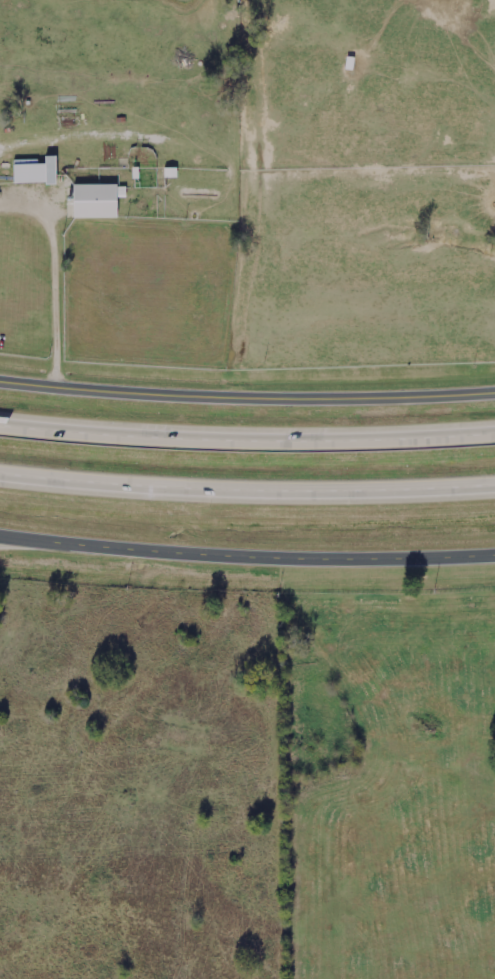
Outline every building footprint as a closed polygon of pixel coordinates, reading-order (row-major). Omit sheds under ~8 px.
[(43,165),(12,166),(12,185),(55,184),(55,157),(43,157),(43,165)] [(72,220),(116,218),(116,199),(126,199),(126,185),(72,187),(72,220)]
